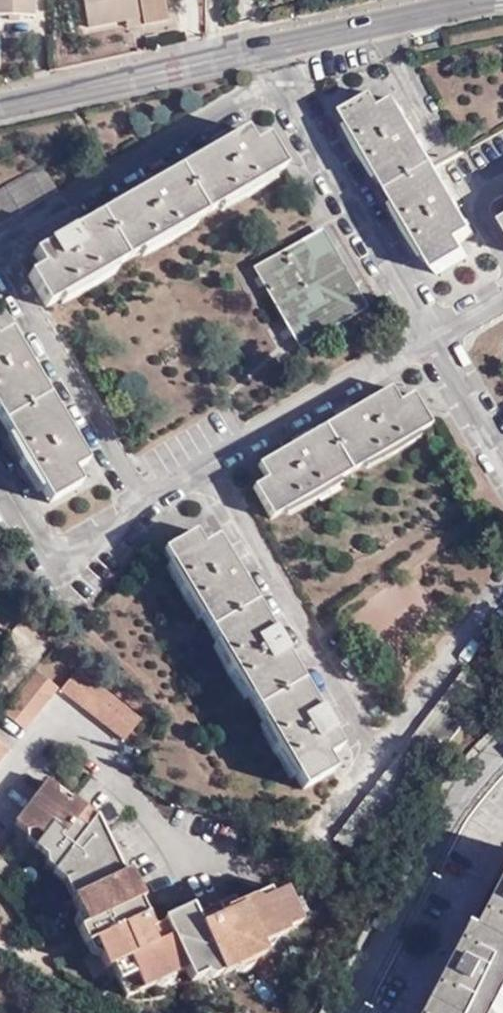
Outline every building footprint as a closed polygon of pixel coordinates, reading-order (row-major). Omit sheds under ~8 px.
[(88,23),(125,15),(141,13),(142,20),(167,15),(164,0),(83,0),(88,23)] [(127,24),(142,20),(141,13),(125,15),(127,24)] [(384,111),(375,98),(344,115),(438,274),(469,256),(461,242),(475,234),(450,191),(416,134),(398,103),(384,111)] [(286,169),(268,137),(254,146),(246,130),(216,148),(146,189),(72,231),(33,254),(42,268),(29,276),(48,307),(286,169)] [(45,165),(0,191),(0,225),(60,190),(45,165)] [(367,310),(322,230),(255,267),(301,348),(367,310)] [(11,331),(0,337),(0,416),(51,503),(82,484),(75,472),(90,463),(66,422),(30,363),(11,331)] [(267,480),(252,488),(270,519),(432,426),(414,395),(400,403),(391,388),(362,404),(294,444),(258,465),(267,480)] [(237,572),(217,538),(204,546),(196,533),(165,551),(304,788),(334,770),(327,758),(341,750),(319,712),(277,640),(237,572)] [(140,719),(78,667),(61,690),(123,740),(140,719)] [(24,731),(58,688),(38,671),(4,713),(24,731)] [(0,742),(0,760),(9,749),(0,742)] [(13,823),(25,832),(32,831),(40,837),(33,846),(44,856),(54,854),(60,860),(54,869),(52,870),(62,879),(74,875),(83,893),(71,898),(76,911),(86,914),(90,923),(138,902),(141,900),(129,871),(121,875),(101,831),(88,821),(95,817),(82,808),(72,820),(62,813),(72,800),(70,798),(67,804),(56,796),(55,787),(46,780),(13,823)] [(70,798),(55,787),(56,796),(67,804),(70,798)] [(82,808),(72,800),(62,813),(72,820),(82,808)] [(88,821),(101,831),(95,817),(88,821)] [(32,831),(25,832),(26,840),(33,846),(40,837),(32,831)] [(54,854),(44,856),(46,863),(54,869),(60,860),(54,854)] [(74,875),(62,879),(71,898),(83,893),(74,875)] [(100,946),(97,957),(103,970),(112,967),(127,997),(154,985),(157,975),(165,971),(174,975),(186,970),(191,981),(203,976),(206,967),(215,964),(221,975),(233,970),(235,961),(245,957),(254,960),(264,955),(262,950),(258,940),(270,933),(276,938),(287,933),(286,929),(300,922),(285,889),(270,895),(260,900),(253,896),(239,902),(244,916),(230,922),(220,901),(192,915),(177,921),(171,917),(160,921),(162,924),(150,930),(144,916),(96,939),(100,946)] [(260,900),(270,895),(268,889),(253,896),(260,900)] [(244,916),(239,902),(235,894),(220,901),(230,922),(244,916)] [(90,923),(78,928),(77,930),(83,945),(85,944),(96,939),(144,916),(138,902),(90,923)] [(189,909),(171,917),(177,921),(192,915),(189,909)] [(490,934),(484,931),(467,964),(442,1012),(502,1012),(502,910),(490,934)] [(86,914),(76,911),(73,920),(78,928),(90,923),(86,914)] [(258,940),(262,950),(272,946),(276,938),(270,933),(258,940)] [(96,939),(85,944),(90,954),(97,957),(100,946),(96,939)] [(235,961),(233,970),(239,972),(250,967),(254,960),(245,957),(235,961)] [(206,967),(203,976),(211,980),(221,975),(215,964),(206,967)] [(157,975),(154,985),(161,988),(172,983),(174,975),(165,971),(157,975)]
